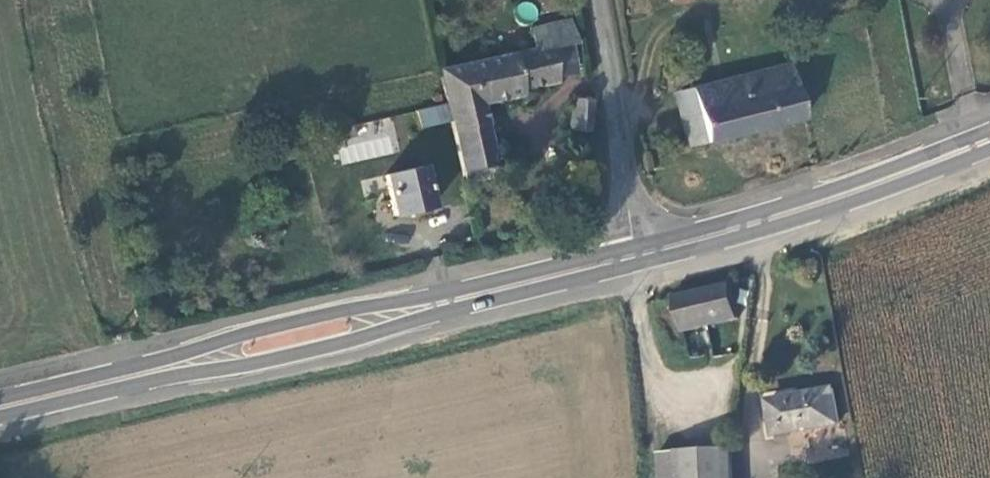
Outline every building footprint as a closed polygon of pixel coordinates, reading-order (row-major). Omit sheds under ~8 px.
[(536,50),(440,70),(449,103),(451,108),(454,124),(472,185),(502,180),(488,107),(527,99),(526,96),(563,89),(562,83),(554,48),(572,43),(575,41),(573,19),(533,28),(536,50)] [(785,37),(788,53),(801,49),(798,33),(785,37)] [(580,80),(572,43),(554,48),(562,83),(580,80)] [(790,66),(691,89),(704,145),(802,122),(790,66)] [(686,148),(704,145),(691,89),(674,94),(686,148)] [(597,103),(580,100),(576,133),(594,136),(597,103)] [(423,130),(454,124),(451,108),(418,114),(423,130)] [(372,133),(368,120),(353,123),(354,136),(372,133)] [(351,135),(348,122),(327,128),(328,139),(351,135)] [(423,171),(385,177),(392,217),(431,209),(423,171)] [(733,281),(680,295),(690,329),(742,317),(733,281)] [(835,389),(820,391),(826,425),(840,423),(835,389)] [(826,425),(820,391),(771,399),(778,432),(826,425)] [(661,477),(735,477),(733,450),(661,451),(661,477)]
